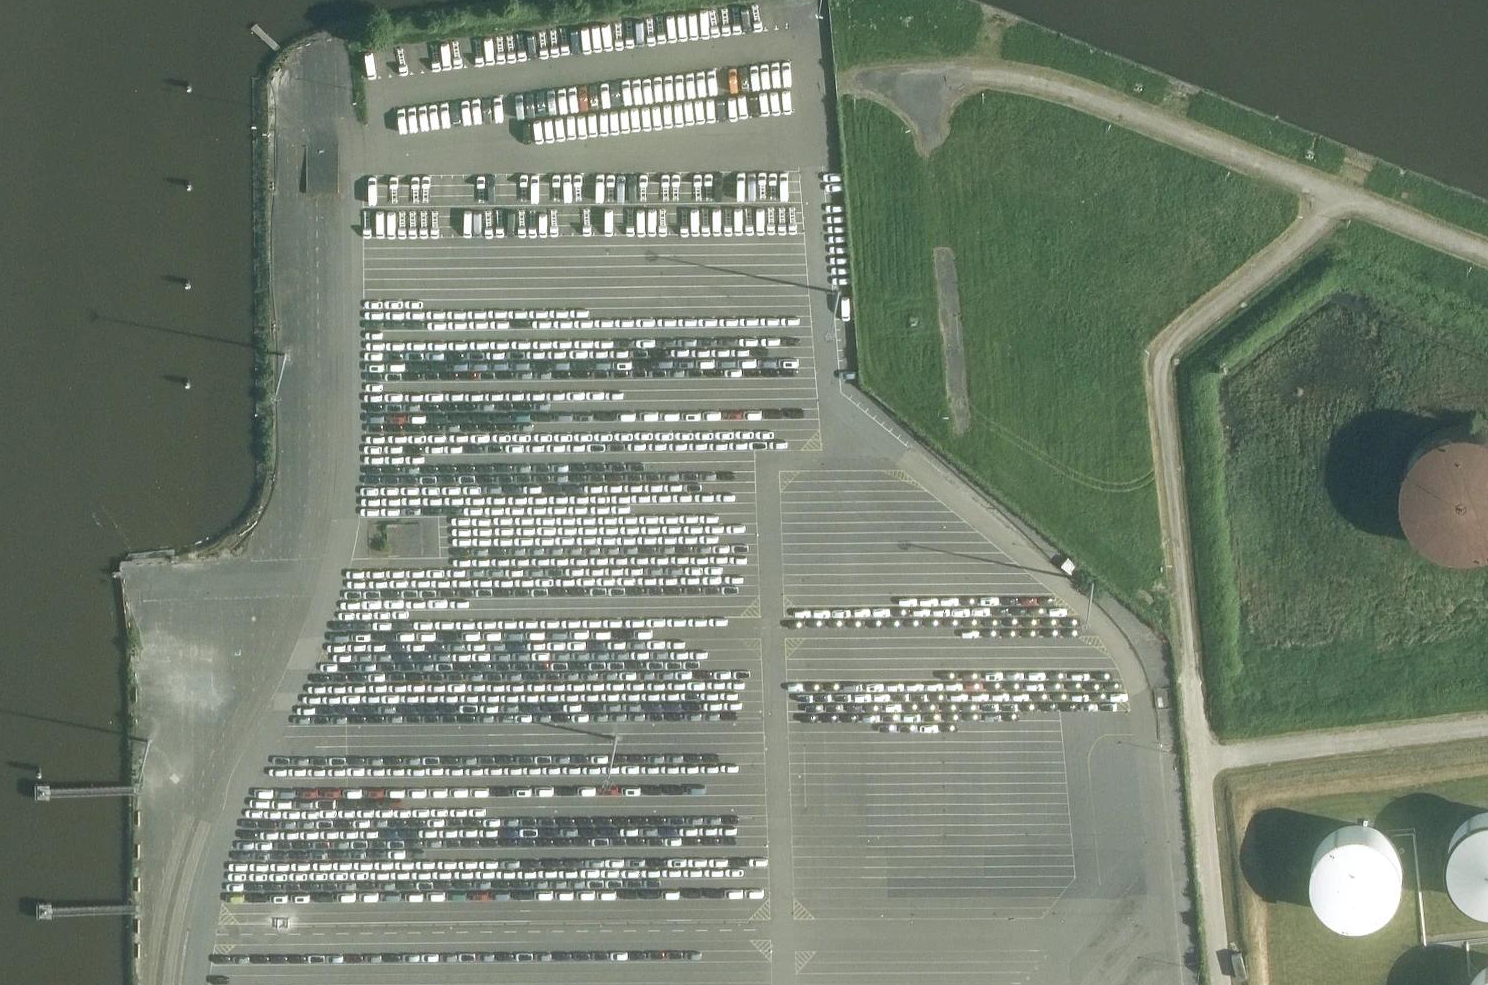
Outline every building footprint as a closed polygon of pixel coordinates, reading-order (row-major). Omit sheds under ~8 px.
[(1487,428),(1466,424),(1445,428),(1426,438),(1412,455),(1404,475),(1403,496),(1410,517),(1423,534),(1442,546),(1461,550),(1481,549),(1487,545),(1487,429),(1487,428)] [(1482,814),(1468,822),(1457,834),(1451,848),(1450,864),(1455,879),(1463,892),(1476,901),(1487,905),(1487,813),(1482,814)] [(1356,826),(1341,830),(1329,838),(1320,850),(1315,864),(1315,879),(1319,893),(1328,905),(1341,914),(1355,918),(1370,917),(1385,911),(1396,901),(1404,887),(1406,872),(1404,857),(1396,844),(1385,833),(1371,827),(1356,826)] [(1487,969),(1477,979),(1474,984),(1487,984),(1487,969)]
